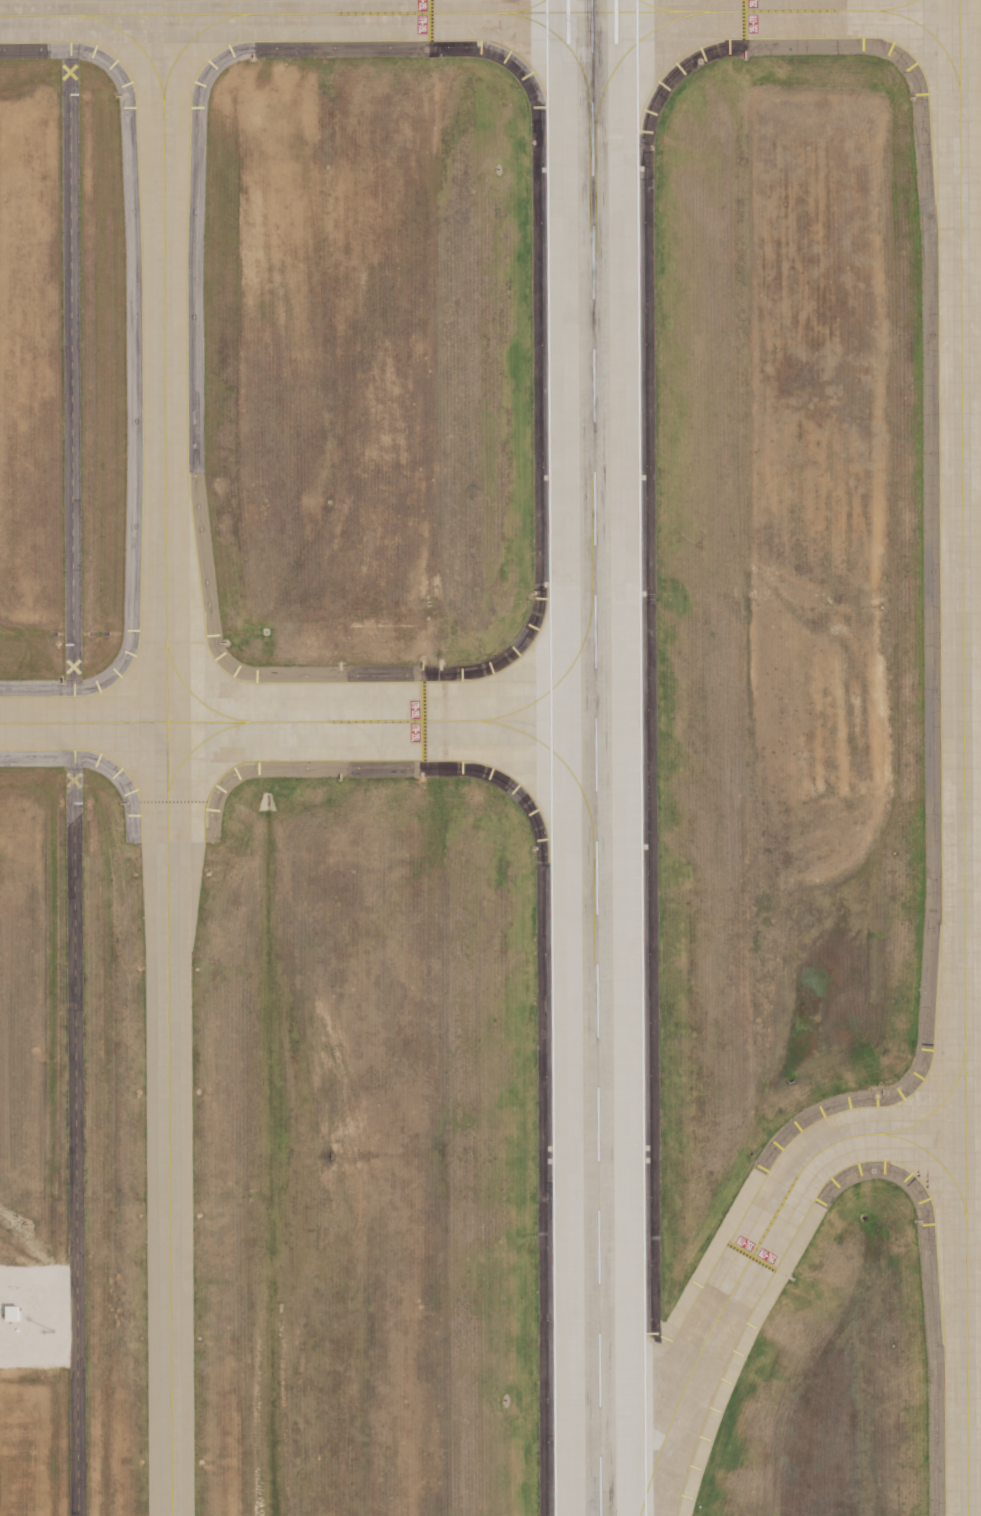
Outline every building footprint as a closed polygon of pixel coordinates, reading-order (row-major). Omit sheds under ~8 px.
[(7,1308),(7,1322),(20,1322),(20,1308),(7,1308)]
